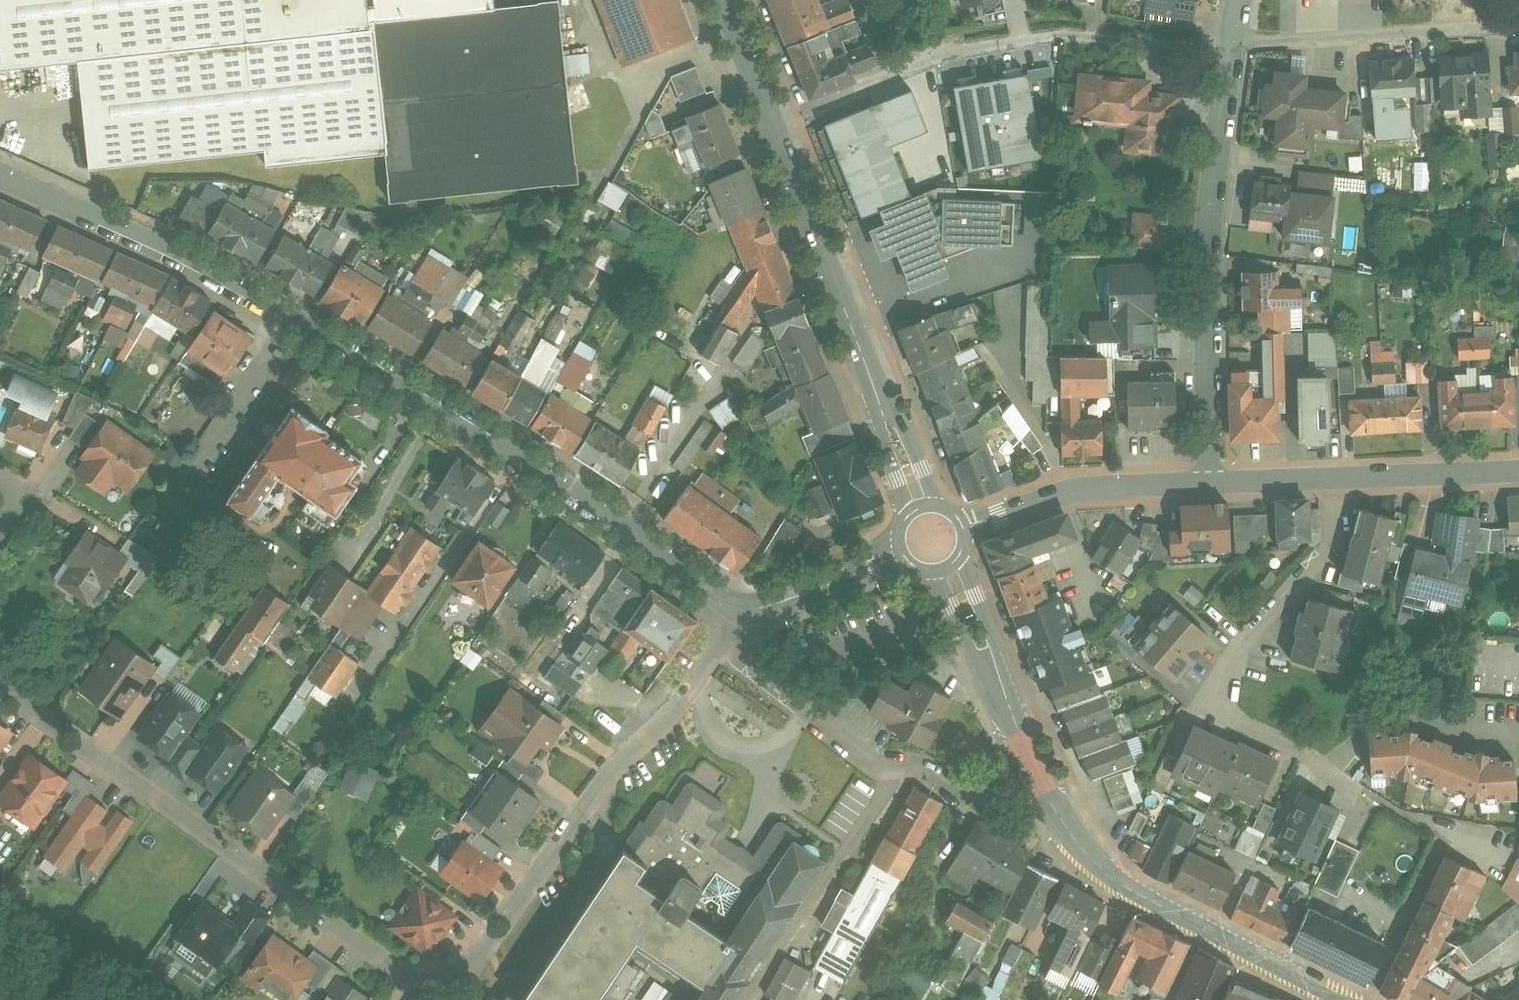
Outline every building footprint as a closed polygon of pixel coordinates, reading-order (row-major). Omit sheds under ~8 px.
[(378,8),(378,7),(370,8),(369,0),(0,0),(0,70),(80,61),(91,168),(266,150),(268,166),(388,153),(391,182),(390,182),(392,201),(412,199),(412,198),(561,183),(561,184),(575,182),(579,177),(578,162),(577,163),(567,75),(568,75),(565,49),(564,49),(561,19),(562,19),(560,0),(449,0),(378,8)] [(681,0),(599,0),(625,65),(696,38),(681,0)] [(770,3),(785,43),(826,27),(819,7),(816,0),(779,0),(770,3)] [(826,27),(853,17),(847,0),(838,0),(819,7),(826,27)] [(978,2),(981,16),(1007,9),(1005,0),(986,0),(978,2)] [(1148,8),(1193,16),(1196,0),(1149,0),(1148,8)] [(1500,10),(1513,11),(1514,0),(1501,0),(1500,10)] [(846,24),(822,33),(827,45),(851,36),(846,24)] [(818,33),(789,45),(800,71),(829,59),(818,33)] [(829,59),(800,71),(809,94),(814,95),(856,78),(854,71),(880,60),(867,43),(829,59)] [(1488,54),(1441,57),(1443,77),(1445,102),(1464,101),(1465,116),(1493,114),(1491,87),(1488,54)] [(1385,61),(1370,62),(1373,97),(1377,97),(1377,103),(1375,103),(1377,139),(1398,137),(1395,94),(1417,93),(1415,58),(1401,60),(1399,58),(1386,59),(1385,61)] [(698,66),(674,75),(673,77),(682,101),(708,91),(698,66)] [(1314,92),(1313,93),(1313,95),(1305,94),(1307,77),(1307,75),(1306,75),(1305,76),(1279,73),(1279,72),(1278,72),(1277,74),(1278,74),(1276,86),(1270,85),(1270,84),(1268,84),(1268,86),(1266,113),(1265,113),(1265,114),(1267,114),(1280,115),(1280,124),(1277,124),(1272,128),(1271,136),(1275,141),(1278,141),(1277,142),(1278,143),(1277,151),(1276,153),(1278,153),(1309,156),(1309,157),(1310,157),(1311,156),(1310,155),(1311,146),(1312,146),(1312,145),(1314,124),(1341,127),(1342,127),(1342,126),(1343,115),(1346,94),(1346,93),(1345,93),(1344,93),(1316,90),(1315,90),(1315,91),(1315,92),(1314,91),(1314,92)] [(954,90),(969,173),(1043,160),(1028,77),(954,90)] [(1443,77),(1432,77),(1433,103),(1445,102),(1443,77)] [(1181,96),(1141,92),(1142,85),(1142,84),(1141,83),(1140,82),(1139,81),(1111,78),(1109,78),(1109,79),(1108,80),(1108,83),(1088,81),(1086,100),(1083,100),(1081,100),(1080,102),(1079,116),(1079,117),(1080,117),(1081,118),(1086,119),(1085,123),(1093,124),(1093,118),(1131,122),(1128,147),(1165,151),(1168,127),(1178,128),(1181,96)] [(884,211),(912,200),(891,148),(928,133),(912,93),(826,126),(862,219),(884,211)] [(660,98),(648,120),(661,129),(676,109),(660,98)] [(721,103),(688,116),(709,167),(742,154),(721,103)] [(1431,103),(1417,103),(1419,131),(1433,131),(1431,103)] [(1505,107),(1507,134),(1518,133),(1518,106),(1505,107)] [(1364,114),(1352,115),(1353,139),(1365,140),(1364,114)] [(1352,115),(1343,115),(1342,126),(1342,127),(1341,127),(1340,138),(1353,139),(1352,115)] [(1504,132),(1490,133),(1492,166),(1506,165),(1504,132)] [(1416,191),(1433,191),(1433,161),(1416,161),(1416,191)] [(747,168),(714,182),(731,223),(764,209),(747,168)] [(1337,174),(1301,170),(1298,194),(1334,198),(1337,174)] [(1298,194),(1291,193),(1292,185),(1281,184),(1282,177),(1264,175),(1263,181),(1255,180),(1253,200),(1249,202),(1248,210),(1251,213),(1251,216),(1287,220),(1285,236),(1330,241),(1334,198),(1298,194)] [(629,192),(611,181),(600,200),(618,210),(629,192)] [(912,200),(884,211),(889,223),(873,229),(881,248),(884,247),(891,251),(892,253),(900,250),(915,289),(947,276),(941,260),(984,244),(1015,245),(1016,202),(957,200),(958,187),(939,187),(912,200)] [(223,212),(194,194),(181,216),(224,242),(234,248),(263,197),(252,190),(245,201),(246,202),(241,210),(228,203),(223,212)] [(263,197),(234,248),(244,254),(245,254),(259,262),(276,231),(264,223),(275,204),(263,197)] [(0,198),(0,242),(4,243),(7,236),(21,208),(0,198)] [(371,212),(349,207),(339,223),(358,234),(371,212)] [(49,220),(21,208),(4,243),(14,248),(13,249),(19,252),(23,243),(34,248),(49,220)] [(764,209),(731,223),(733,229),(748,265),(782,251),(764,209)] [(718,212),(695,222),(690,227),(700,234),(710,230),(719,227),(723,226),(718,212)] [(1160,216),(1136,214),(1134,232),(1138,233),(1137,245),(1165,248),(1168,222),(1160,220),(1160,216)] [(294,221),(267,266),(282,275),(292,281),(322,230),(307,222),(304,227),(294,221)] [(723,226),(719,227),(721,233),(733,229),(731,223),(723,226)] [(87,237),(61,226),(46,253),(73,266),(87,237)] [(719,227),(710,230),(712,237),(721,233),(719,227)] [(1232,227),(1230,245),(1246,246),(1247,228),(1232,227)] [(322,230),(292,281),(302,287),(316,295),(333,264),(327,260),(335,247),(329,244),(333,237),(322,230)] [(1507,256),(1518,256),(1518,231),(1507,231),(1507,256)] [(115,250),(87,237),(73,266),(70,273),(81,278),(80,279),(84,281),(88,272),(100,277),(115,250)] [(4,243),(0,251),(0,261),(7,264),(13,249),(14,248),(4,243)] [(358,245),(345,267),(358,275),(363,267),(358,264),(369,246),(365,244),(363,247),(358,245)] [(800,296),(782,251),(748,265),(758,290),(766,310),(800,296)] [(146,264),(119,252),(105,279),(132,292),(146,264)] [(732,258),(714,286),(728,296),(735,286),(732,284),(743,267),(732,258)] [(173,276),(146,264),(132,292),(157,304),(158,304),(173,276)] [(435,271),(424,264),(415,280),(425,286),(435,271)] [(728,296),(723,304),(727,306),(719,320),(732,328),(758,290),(748,265),(735,286),(728,296)] [(32,266),(19,291),(29,296),(42,271),(32,266)] [(1164,305),(1163,266),(1126,267),(1127,280),(1116,280),(1117,298),(1115,299),(1115,303),(1117,303),(1117,313),(1120,313),(1121,320),(1091,321),(1091,341),(1123,341),(1123,332),(1154,332),(1154,316),(1154,315),(1149,315),(1149,305),(1164,305)] [(358,275),(345,267),(324,300),(363,324),(383,290),(358,275)] [(70,273),(59,268),(50,287),(54,289),(56,285),(63,288),(70,273)] [(1280,269),(1245,270),(1245,283),(1244,283),(1241,289),(1244,295),(1245,296),(1245,308),(1260,308),(1260,332),(1263,332),(1286,332),(1289,332),(1289,319),(1291,316),(1291,308),(1289,307),(1290,304),(1281,304),(1280,287),(1280,269)] [(81,278),(70,273),(63,288),(70,291),(68,295),(72,297),(80,279),(81,278)] [(214,301),(173,276),(158,304),(157,304),(154,310),(194,333),(214,301)] [(425,286),(415,280),(405,296),(416,302),(425,286)] [(54,289),(50,287),(45,297),(54,302),(59,297),(63,288),(56,285),(54,289)] [(1051,286),(1028,285),(1026,356),(1027,357),(1026,380),(1033,380),(1032,404),(1047,404),(1047,397),(1049,356),(1051,286)] [(434,292),(425,286),(416,302),(425,308),(434,292)] [(1304,304),(1303,286),(1280,287),(1281,304),(1290,304),(1304,304)] [(70,291),(63,288),(59,297),(66,300),(68,295),(70,291)] [(390,296),(369,327),(383,336),(382,336),(392,342),(416,302),(405,296),(400,293),(396,299),(390,296)] [(118,294),(109,314),(112,315),(114,316),(115,312),(121,315),(128,299),(118,294)] [(800,296),(766,310),(777,337),(811,323),(800,296)] [(140,305),(128,299),(121,315),(128,318),(126,322),(130,324),(140,305)] [(416,302),(392,342),(401,348),(401,347),(414,355),(433,323),(427,319),(432,312),(425,308),(416,302)] [(934,314),(902,327),(919,370),(952,352),(953,355),(958,353),(949,329),(981,319),(976,302),(934,314)] [(480,306),(476,313),(472,311),(470,315),(480,321),(487,310),(480,306)] [(497,317),(487,310),(480,321),(491,327),(497,317)] [(522,311),(502,343),(517,352),(537,320),(522,311)] [(115,312),(114,316),(112,315),(109,321),(116,324),(121,315),(115,312)] [(215,312),(180,362),(214,385),(224,370),(229,374),(256,335),(233,323),(233,324),(215,312)] [(128,318),(121,315),(116,324),(127,330),(130,324),(126,322),(128,318)] [(480,321),(470,315),(460,331),(470,337),(480,321)] [(732,328),(719,320),(700,352),(719,364),(739,332),(732,328)] [(146,325),(139,321),(129,337),(137,342),(146,325)] [(480,321),(470,337),(481,343),(491,327),(480,321)] [(811,323),(777,337),(780,344),(772,348),(779,367),(788,364),(796,383),(830,369),(811,323)] [(160,333),(146,325),(137,342),(151,349),(160,333)] [(451,334),(444,329),(424,361),(437,369),(446,375),(470,337),(460,331),(455,328),(451,334)] [(1309,332),(1310,368),(1327,367),(1337,367),(1336,331),(1309,332)] [(756,332),(738,357),(755,369),(772,344),(756,332)] [(1156,358),(1155,332),(1154,332),(1123,332),(1123,341),(1123,358),(1140,358),(1156,358)] [(1286,332),(1263,332),(1264,370),(1264,384),(1264,400),(1278,400),(1287,399),(1286,332)] [(470,337),(446,375),(456,381),(456,380),(469,388),(488,357),(483,353),(486,348),(480,344),(481,343),(470,337)] [(1491,337),(1476,338),(1477,357),(1491,357),(1491,337)] [(1476,338),(1459,339),(1460,358),(1477,357),(1476,338)] [(958,353),(953,355),(959,368),(984,357),(975,345),(958,353)] [(557,353),(546,373),(558,381),(570,361),(563,357),(565,353),(560,350),(558,354),(557,353)] [(593,362),(575,352),(570,361),(558,381),(576,391),(593,362)] [(952,352),(919,370),(920,373),(924,384),(927,394),(928,394),(932,404),(931,404),(933,408),(934,407),(968,391),(959,368),(953,355),(952,352)] [(1062,356),(1049,356),(1047,397),(1063,397),(1063,394),(1062,356)] [(1107,358),(1062,356),(1063,394),(1081,393),(1081,395),(1108,394),(1107,358)] [(695,361),(688,357),(683,365),(690,370),(695,361)] [(1116,358),(1107,358),(1108,394),(1117,394),(1117,393),(1116,371),(1116,358)] [(1123,358),(1116,358),(1116,371),(1140,371),(1140,358),(1123,358)] [(524,376),(495,359),(474,392),(505,411),(523,378),(524,376)] [(1427,360),(1408,362),(1410,384),(1429,382),(1427,360)] [(1396,362),(1385,363),(1386,381),(1397,381),(1396,362)] [(1385,363),(1374,363),(1375,382),(1386,381),(1385,363)] [(1310,368),(1310,376),(1327,376),(1327,367),(1310,368)] [(1264,384),(1264,370),(1231,371),(1232,385),(1264,384)] [(1152,372),(1152,380),(1128,381),(1129,422),(1130,428),(1158,427),(1158,422),(1175,422),(1176,423),(1177,423),(1176,371),(1152,372)] [(857,437),(831,373),(802,385),(801,385),(807,401),(818,431),(804,436),(812,455),(857,437)] [(59,394),(17,375),(10,391),(25,398),(23,403),(50,415),(59,394)] [(781,376),(765,387),(772,397),(787,385),(781,376)] [(1310,376),(1297,377),(1300,441),(1330,440),(1327,376),(1310,376)] [(1513,376),(1497,377),(1498,389),(1478,390),(1480,426),(1490,426),(1491,429),(1503,428),(1503,425),(1515,424),(1513,376)] [(548,393),(523,378),(505,411),(530,424),(548,393)] [(1478,390),(1457,391),(1456,379),(1440,380),(1442,428),(1454,428),(1455,431),(1467,430),(1467,427),(1480,426),(1478,390)] [(801,383),(787,389),(763,406),(771,423),(804,403),(803,402),(807,401),(801,385),(802,385),(801,383)] [(1264,384),(1232,385),(1233,434),(1235,434),(1238,437),(1238,439),(1259,438),(1262,441),(1269,441),(1272,437),(1278,437),(1278,400),(1264,400),(1264,384)] [(78,390),(64,422),(77,427),(88,412),(97,398),(78,390)] [(968,391),(934,407),(941,424),(939,425),(941,428),(942,427),(945,435),(944,435),(945,438),(946,437),(949,446),(948,446),(949,449),(950,448),(954,459),(953,460),(954,463),(984,432),(980,422),(968,391)] [(1081,393),(1063,394),(1063,397),(1064,420),(1081,420),(1081,395),(1081,393)] [(1129,422),(1129,393),(1117,393),(1117,394),(1118,422),(1129,422)] [(592,421),(552,394),(533,427),(573,454),(592,421)] [(1421,396),(1387,398),(1389,431),(1423,429),(1421,396)] [(669,407),(653,398),(637,425),(653,434),(669,407)] [(1387,398),(1351,400),(1353,432),(1389,431),(1387,398)] [(731,401),(713,408),(721,428),(739,421),(731,401)] [(984,432),(954,463),(967,494),(977,497),(1017,482),(1006,451),(1001,447),(1009,438),(1015,444),(1022,436),(1031,426),(1014,401),(1006,409),(984,432)] [(998,402),(980,422),(984,432),(1006,409),(998,402)] [(23,403),(19,411),(16,412),(12,422),(13,426),(9,434),(42,449),(56,417),(50,415),(23,403)] [(295,406),(221,512),(242,526),(251,513),(264,522),(277,504),(282,507),(286,501),(281,498),(293,482),(313,496),(305,507),(331,525),(359,485),(351,479),(364,461),(329,434),(331,431),(295,406)] [(77,427),(70,437),(90,451),(107,426),(88,412),(77,427)] [(1064,420),(1063,420),(1064,453),(1079,453),(1079,455),(1089,454),(1089,452),(1104,452),(1103,419),(1081,420),(1064,420)] [(154,453),(110,422),(107,426),(90,451),(89,452),(93,455),(81,472),(99,485),(109,471),(131,487),(154,453)] [(641,450),(596,422),(576,456),(622,484),(641,450)] [(717,426),(703,446),(714,454),(729,434),(717,426)] [(1044,445),(1031,426),(1022,436),(1030,444),(1029,445),(1035,452),(1044,445)] [(736,428),(729,433),(733,439),(740,434),(736,428)] [(859,441),(820,457),(843,517),(883,501),(859,441)] [(497,481),(460,457),(438,491),(449,498),(465,508),(475,515),(476,515),(497,481)] [(742,498),(715,480),(704,495),(731,514),(742,498)] [(413,497),(425,506),(436,490),(424,481),(413,497)] [(822,484),(808,490),(820,520),(826,518),(825,514),(832,511),(822,484)] [(704,495),(690,486),(666,519),(710,551),(710,552),(730,566),(730,565),(738,570),(761,536),(731,514),(704,495)] [(438,491),(428,506),(440,513),(449,498),(438,491)] [(1512,499),(1511,499),(1510,499),(1512,531),(1513,531),(1513,530),(1518,530),(1518,499),(1512,499)] [(500,500),(488,518),(499,525),(511,508),(500,500)] [(1309,500),(1280,501),(1282,548),(1296,547),(1299,544),(1299,538),(1307,538),(1310,535),(1311,534),(1309,509),(1309,500)] [(1229,502),(1181,505),(1183,529),(1172,530),(1171,530),(1172,552),(1173,552),(1232,549),(1229,502)] [(475,515),(465,508),(457,519),(468,526),(475,515)] [(1322,508),(1309,509),(1311,534),(1310,535),(1310,546),(1316,546),(1323,539),(1322,508)] [(1395,519),(1360,510),(1351,548),(1354,549),(1347,574),(1344,573),(1344,574),(1366,580),(1380,583),(1393,534),(1396,519),(1395,519)] [(1410,515),(1397,512),(1395,519),(1396,519),(1393,534),(1404,537),(1401,547),(1402,547),(1410,515)] [(1269,513),(1235,515),(1236,541),(1258,540),(1270,528),(1269,514),(1269,513)] [(1409,581),(1400,619),(1421,625),(1431,588),(1465,597),(1473,564),(1475,551),(1478,527),(1479,518),(1444,514),(1434,554),(1417,550),(1409,581)] [(1069,516),(1065,515),(1047,521),(1056,544),(1073,538),(1076,534),(1069,516)] [(607,553),(560,521),(540,550),(586,582),(607,553)] [(1047,521),(987,543),(999,576),(1034,563),(1030,554),(1056,544),(1047,521)] [(1116,522),(1093,558),(1120,575),(1137,546),(1142,538),(1141,537),(1116,522)] [(1159,523),(1145,522),(1141,537),(1142,538),(1137,546),(1142,549),(1154,552),(1158,530),(1159,523)] [(1493,529),(1478,527),(1475,551),(1490,553),(1493,529)] [(414,528),(370,591),(370,592),(385,602),(397,611),(404,601),(408,603),(415,592),(412,590),(427,568),(430,570),(438,559),(435,557),(441,547),(414,528)] [(1506,529),(1493,529),(1490,553),(1507,552),(1506,529)] [(1171,530),(1158,530),(1154,552),(1149,561),(1174,560),(1173,552),(1172,552),(1171,530)] [(120,553),(88,531),(79,545),(72,546),(68,552),(70,559),(78,564),(79,573),(71,586),(91,599),(103,581),(109,586),(127,559),(128,558),(120,553)] [(162,556),(131,537),(120,553),(128,558),(127,559),(149,574),(162,556)] [(494,550),(481,541),(455,579),(490,603),(516,565),(503,556),(505,554),(504,550),(501,548),(496,548),(494,550)] [(1417,550),(1404,547),(1396,577),(1409,581),(1417,550)] [(534,555),(508,592),(525,604),(537,587),(539,588),(552,568),(534,555)] [(999,576),(1013,614),(1015,613),(1050,600),(1036,562),(1034,563),(999,576)] [(365,587),(333,565),(308,602),(340,624),(344,626),(353,632),(361,637),(385,602),(370,592),(370,591),(365,587)] [(625,567),(596,609),(622,627),(629,617),(624,613),(627,609),(632,612),(639,603),(640,604),(652,586),(625,567)] [(1366,580),(1344,574),(1344,573),(1342,573),(1339,585),(1363,592),(1366,580)] [(266,586),(240,623),(260,636),(266,640),(292,603),(266,586)] [(700,620),(654,587),(626,628),(641,639),(670,660),(700,620)] [(1349,594),(1326,588),(1323,601),(1346,607),(1349,594)] [(1050,600),(1015,613),(1020,625),(1021,625),(1025,636),(1024,636),(1027,644),(1032,646),(1034,651),(1031,656),(1034,664),(1035,664),(1040,675),(1038,675),(1043,688),(1051,685),(1089,671),(1078,642),(1086,639),(1082,628),(1074,631),(1061,596),(1060,596),(1060,597),(1050,600)] [(1323,601),(1310,598),(1307,612),(1301,611),(1295,633),(1298,634),(1292,659),(1335,670),(1339,654),(1345,655),(1349,639),(1346,638),(1353,611),(1356,612),(1357,610),(1346,607),(1323,601)] [(1172,602),(1152,625),(1140,614),(1125,632),(1123,634),(1143,651),(1176,680),(1195,658),(1193,656),(1211,636),(1172,602)] [(260,636),(240,623),(217,656),(236,669),(260,636)] [(344,626),(297,693),(306,698),(318,681),(338,695),(361,662),(341,648),(353,632),(344,626)] [(1143,651),(1123,634),(1125,632),(1118,626),(1108,638),(1135,661),(1143,651)] [(626,628),(603,662),(618,672),(641,639),(626,628)] [(589,633),(572,656),(565,651),(542,684),(563,699),(568,691),(574,695),(583,682),(583,683),(608,647),(589,633)] [(155,665),(120,639),(95,674),(101,677),(97,683),(98,690),(107,696),(103,702),(121,714),(155,665)] [(184,656),(164,642),(156,654),(164,660),(157,671),(167,679),(184,656)] [(1089,671),(1051,685),(1060,709),(1063,708),(1102,693),(1094,669),(1089,671)] [(953,697),(918,678),(910,692),(887,679),(870,708),(893,722),(891,727),(926,747),(953,697)] [(539,708),(512,689),(501,704),(506,707),(497,719),(503,722),(504,727),(497,737),(517,751),(530,761),(530,760),(542,743),(547,747),(563,726),(561,725),(539,708)] [(1102,693),(1063,708),(1072,731),(1115,716),(1106,692),(1102,693)] [(170,697),(159,712),(156,712),(148,724),(149,727),(142,736),(169,755),(170,756),(186,733),(201,712),(184,700),(180,705),(170,697)] [(293,697),(273,727),(283,733),(292,720),(296,722),(307,706),(293,697)] [(568,715),(545,699),(539,708),(561,725),(568,715)] [(1115,716),(1072,731),(1081,755),(1085,754),(1124,740),(1115,716)] [(0,723),(0,747),(11,731),(0,723)] [(206,747),(190,769),(191,770),(218,789),(224,780),(227,780),(235,768),(235,765),(245,751),(234,743),(238,738),(220,726),(206,747)] [(1237,747),(1194,727),(1185,745),(1191,748),(1179,774),(1201,784),(1202,780),(1217,787),(1216,790),(1217,791),(1221,783),(1237,747)] [(1465,754),(1452,748),(1453,745),(1435,737),(1433,741),(1417,735),(1418,731),(1405,729),(1405,733),(1387,734),(1387,730),(1369,731),(1372,771),(1387,770),(1387,774),(1398,773),(1398,776),(1411,778),(1411,775),(1421,779),(1423,775),(1437,781),(1435,785),(1453,792),(1454,788),(1470,794),(1469,799),(1482,800),(1483,796),(1500,795),(1500,799),(1518,798),(1515,758),(1500,759),(1500,755),(1489,756),(1489,753),(1477,751),(1476,754),(1466,750),(1465,754)] [(186,733),(170,756),(169,755),(164,761),(175,769),(196,740),(186,733)] [(1124,740),(1085,754),(1094,779),(1136,763),(1127,739),(1124,740)] [(196,740),(175,769),(186,777),(191,770),(190,769),(206,747),(196,740)] [(483,741),(475,753),(485,759),(493,748),(483,741)] [(1278,762),(1240,745),(1240,744),(1239,744),(1237,747),(1221,783),(1260,801),(1278,762)] [(1169,750),(1155,779),(1168,785),(1182,756),(1169,750)] [(547,771),(530,760),(530,761),(517,751),(509,761),(525,773),(538,782),(547,771)] [(33,754),(26,765),(25,765),(15,779),(1,799),(19,811),(22,806),(40,818),(45,811),(48,810),(52,804),(52,802),(68,779),(33,754)] [(509,761),(505,759),(498,769),(517,783),(518,782),(525,773),(509,761)] [(379,772),(352,761),(341,788),(368,799),(379,772)] [(517,783),(498,769),(484,788),(528,820),(542,800),(518,782),(517,783)] [(88,775),(76,792),(76,793),(71,800),(81,807),(90,794),(98,783),(88,775)] [(276,789),(258,775),(233,810),(268,834),(286,809),(296,795),(294,793),(280,783),(276,789)] [(304,778),(294,793),(296,795),(286,809),(299,818),(319,789),(304,778)] [(675,805),(667,800),(666,800),(664,800),(663,800),(661,801),(646,823),(643,821),(625,847),(621,844),(520,994),(528,999),(606,999),(619,980),(634,990),(648,969),(648,968),(633,959),(637,953),(651,963),(651,962),(697,993),(697,994),(695,997),(696,997),(694,999),(736,999),(749,981),(743,977),(759,954),(762,956),(826,861),(820,856),(821,854),(821,851),(821,849),(819,847),(818,845),(784,822),(782,821),(780,822),(779,823),(752,861),(751,860),(750,856),(749,853),(746,851),(742,849),(738,848),(735,849),(733,848),(734,847),(734,845),(734,842),(733,841),(725,836),(730,829),(731,828),(731,826),(730,823),(721,818),(726,810),(727,809),(727,807),(727,806),(726,804),(725,803),(695,782),(692,782),(690,783),(689,784),(675,805)] [(944,802),(915,786),(887,837),(916,853),(944,802)] [(528,820),(484,788),(471,807),(490,821),(490,822),(514,839),(528,820)] [(1338,809),(1303,792),(1280,841),(1315,857),(1338,809)] [(1134,793),(1113,800),(1117,811),(1137,803),(1134,793)] [(109,827),(100,821),(110,808),(90,794),(81,807),(76,814),(47,854),(67,868),(85,842),(93,848),(85,859),(84,863),(84,868),(85,874),(86,878),(87,882),(89,884),(135,819),(121,809),(109,827)] [(81,807),(71,800),(66,807),(76,814),(81,807)] [(1265,802),(1254,826),(1267,832),(1278,808),(1265,802)] [(490,821),(471,807),(463,818),(476,828),(482,832),(490,822),(490,821)] [(1150,815),(1140,810),(1130,830),(1140,835),(1150,815)] [(1196,826),(1172,814),(1146,870),(1170,881),(1194,832),(1196,826)] [(1033,855),(979,823),(958,859),(979,872),(1012,891),(1028,863),(1033,855)] [(482,832),(476,828),(466,842),(493,862),(503,847),(482,832)] [(1266,838),(1245,829),(1236,849),(1257,858),(1266,838)] [(916,853),(887,837),(874,861),(881,866),(863,898),(854,894),(849,903),(835,929),(812,970),(835,981),(867,924),(875,928),(916,853)] [(1337,840),(1316,885),(1339,896),(1360,851),(1337,840)] [(466,842),(465,842),(464,845),(458,846),(452,855),(453,860),(457,863),(449,874),(482,898),(503,869),(493,862),(466,842)] [(1237,873),(1190,850),(1174,883),(1221,906),(1237,873)] [(1382,991),(1400,999),(1405,999),(1421,975),(1433,957),(1454,914),(1465,919),(1487,874),(1448,855),(1382,991)] [(979,872),(958,859),(950,872),(971,885),(979,872)] [(1505,886),(1518,899),(1518,860),(1518,859),(1505,886)] [(1059,878),(1028,863),(1004,913),(1034,927),(1059,878)] [(446,893),(428,880),(420,890),(439,903),(446,893)] [(1280,888),(1264,881),(1261,887),(1250,882),(1233,919),(1288,944),(1310,897),(1292,889),(1286,901),(1277,896),(1280,888)] [(1107,901),(1066,882),(1050,914),(1072,925),(1091,934),(1107,901)] [(843,887),(838,897),(839,898),(825,924),(835,929),(849,903),(847,902),(852,893),(851,892),(851,891),(843,887)] [(420,890),(408,907),(409,916),(403,924),(405,932),(430,950),(456,915),(439,903),(420,890)] [(997,918),(960,898),(947,921),(967,932),(984,941),(997,918)] [(272,916),(252,902),(236,925),(242,929),(241,931),(254,940),(272,916)] [(1489,925),(1503,942),(1518,930),(1518,902),(1489,925)] [(236,925),(205,903),(182,936),(205,952),(219,962),(241,931),(242,929),(236,925)] [(1134,915),(1110,903),(1097,930),(1098,931),(1114,938),(1121,942),(1134,915)] [(1387,944),(1310,907),(1291,946),(1331,964),(1331,966),(1346,973),(1347,972),(1368,982),(1387,944)] [(1152,923),(1134,915),(1121,942),(1131,947),(1139,950),(1152,923)] [(1072,925),(1049,976),(1066,984),(1091,934),(1072,925)] [(1162,928),(1138,976),(1159,986),(1152,999),(1166,999),(1170,991),(1168,991),(1192,942),(1162,928)] [(1114,938),(1098,931),(1085,957),(1101,965),(1114,938)] [(967,932),(950,963),(948,961),(942,973),(961,983),(984,941),(967,932)] [(275,935),(246,976),(260,987),(267,977),(294,996),(292,999),(294,999),(307,981),(318,966),(309,959),(275,935)] [(1093,999),(1094,999),(1110,999),(1117,986),(1119,986),(1126,971),(1125,971),(1132,956),(1128,954),(1131,947),(1121,942),(1103,978),(1093,999)] [(1015,966),(1023,949),(1012,943),(1003,960),(1015,966)] [(1202,947),(1181,996),(1180,996),(1180,997),(1182,997),(1180,999),(1224,999),(1232,978),(1236,966),(1202,947)] [(336,962),(316,948),(309,959),(318,966),(307,981),(317,988),(320,985),(336,962)] [(1012,971),(1001,992),(1012,997),(1034,955),(1023,949),(1015,966),(1012,971)] [(205,952),(195,965),(209,975),(219,962),(205,952)] [(812,970),(788,958),(768,994),(778,999),(797,999),(812,970)] [(336,962),(320,985),(330,992),(342,976),(345,978),(350,972),(336,962)] [(1423,976),(1421,975),(1405,999),(1464,999),(1469,991),(1470,992),(1473,987),(1438,964),(1423,976)] [(1012,971),(1003,967),(992,987),(1001,992),(1012,971)] [(1096,975),(1086,995),(1093,999),(1103,978),(1096,975)] [(324,999),(365,999),(369,995),(345,978),(342,976),(330,992),(324,999)] [(1232,978),(1224,999),(1282,999),(1282,998),(1232,978)] [(1505,998),(1502,999),(1518,999),(1518,987),(1505,998)] [(1469,991),(1464,999),(1483,999),(1470,992),(1469,991)]
